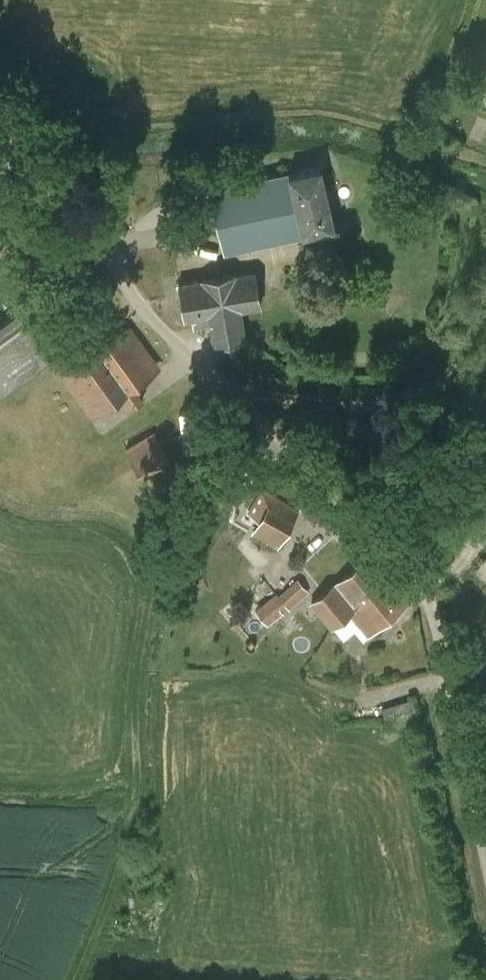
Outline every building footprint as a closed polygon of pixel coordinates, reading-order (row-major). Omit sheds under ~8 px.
[(227,247),(304,230),(337,223),(324,162),(292,169),(290,170),(282,171),(213,186),(223,229),(227,247)] [(211,325),(213,342),(247,337),(242,310),(261,307),(255,270),(179,282),(185,320),(193,319),(194,328),(211,325)] [(18,307),(0,320),(0,400),(56,360),(18,307)] [(109,340),(62,374),(92,417),(118,398),(128,411),(144,400),(135,386),(161,368),(131,325),(109,340)] [(125,448),(151,488),(179,471),(154,430),(125,448)] [(296,520),(270,504),(252,533),(278,549),(296,520)] [(412,601),(373,553),(311,602),(332,628),(351,611),(370,635),(412,601)] [(296,577),(256,607),(268,623),(308,592),(296,577)] [(415,695),(380,706),(387,729),(422,718),(415,695)]
